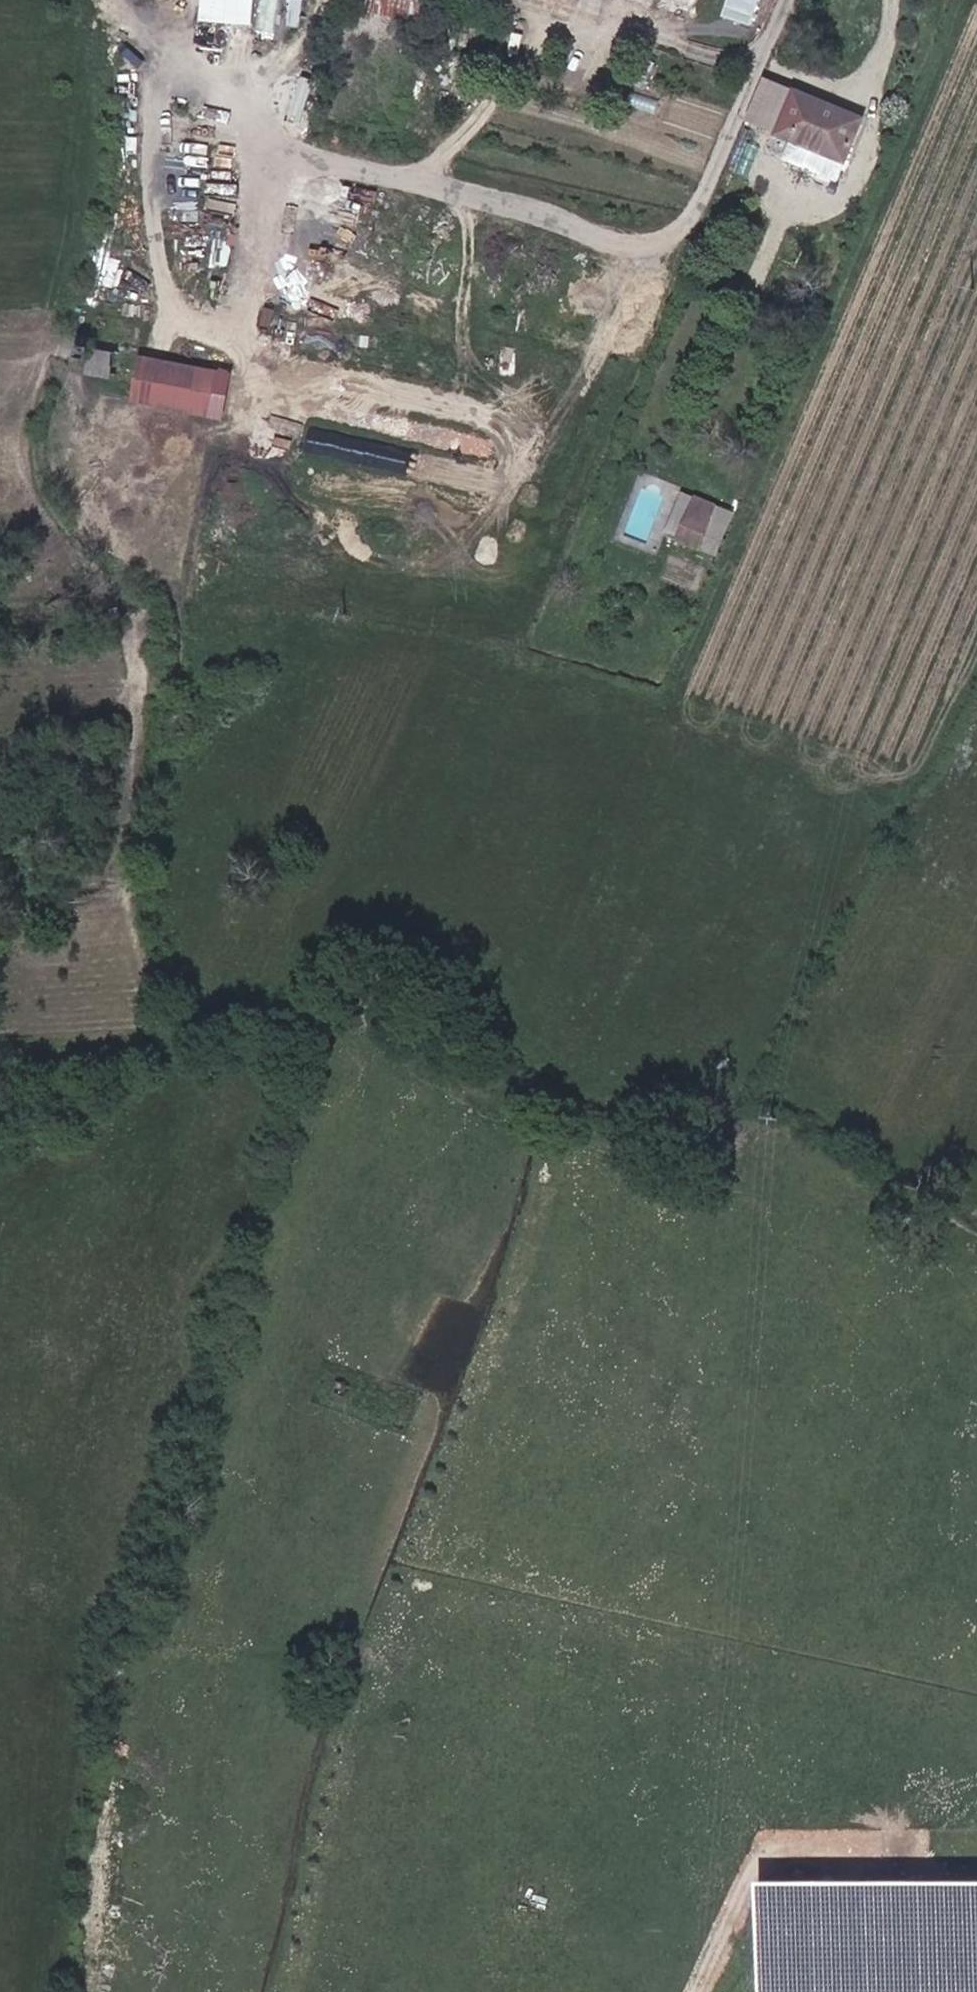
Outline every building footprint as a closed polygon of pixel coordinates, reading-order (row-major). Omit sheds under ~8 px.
[(255,24),(257,0),(203,0),(202,20),(255,24)] [(296,12),(286,10),(288,0),(264,0),(260,28),(292,32),(296,12)] [(371,10),(414,18),(417,0),(373,0),(371,10)] [(604,11),(608,0),(584,0),(583,3),(604,11)] [(789,136),(858,164),(877,120),(808,92),(789,136)] [(224,417),(233,370),(140,352),(131,399),(224,417)] [(688,546),(711,557),(729,517),(706,506),(688,546)]
